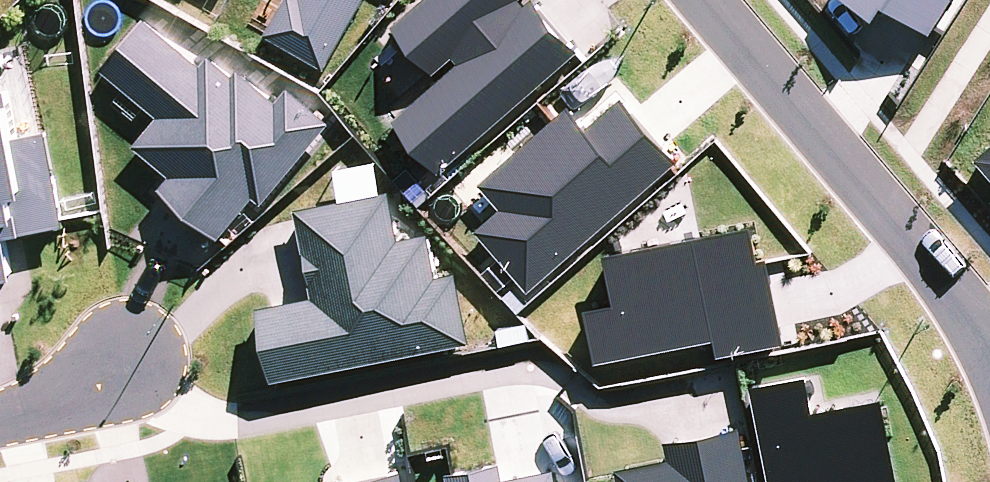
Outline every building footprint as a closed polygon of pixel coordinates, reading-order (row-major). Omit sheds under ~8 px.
[(267,35),(328,68),(366,0),(286,0),(267,35)] [(440,173),(581,52),(537,0),(535,0),(528,6),(522,0),(426,0),(395,27),(435,73),(455,56),(462,64),(395,121),(440,173)] [(954,0),(850,0),(877,17),(884,5),(932,33),(954,0)] [(146,18),(104,69),(161,117),(137,145),(173,176),(163,187),(222,237),(256,196),(264,203),(331,123),(289,88),(278,101),(240,69),(235,75),(211,55),(202,65),(146,18)] [(15,278),(8,237),(69,227),(67,218),(52,131),(20,136),(12,91),(0,93),(0,281),(15,278)] [(479,231),(531,290),(680,161),(625,98),(590,128),(571,106),(482,183),(504,209),(479,231)] [(975,157),(989,175),(989,144),(975,157)] [(260,309),(274,381),(472,343),(458,273),(439,277),(430,234),(401,239),(391,191),(297,210),(315,298),(260,309)] [(589,309),(599,363),(718,339),(721,355),(786,342),(770,261),(769,259),(761,260),(754,225),(607,255),(617,304),(589,309)] [(753,385),(772,481),(901,481),(884,399),(816,412),(809,375),(753,385)] [(742,427),(667,442),(671,459),(618,469),(619,476),(620,481),(753,481),(742,427)] [(555,469),(505,479),(502,463),(455,472),(448,473),(450,481),(558,481),(555,469)] [(404,473),(356,481),(405,481),(404,473)]
